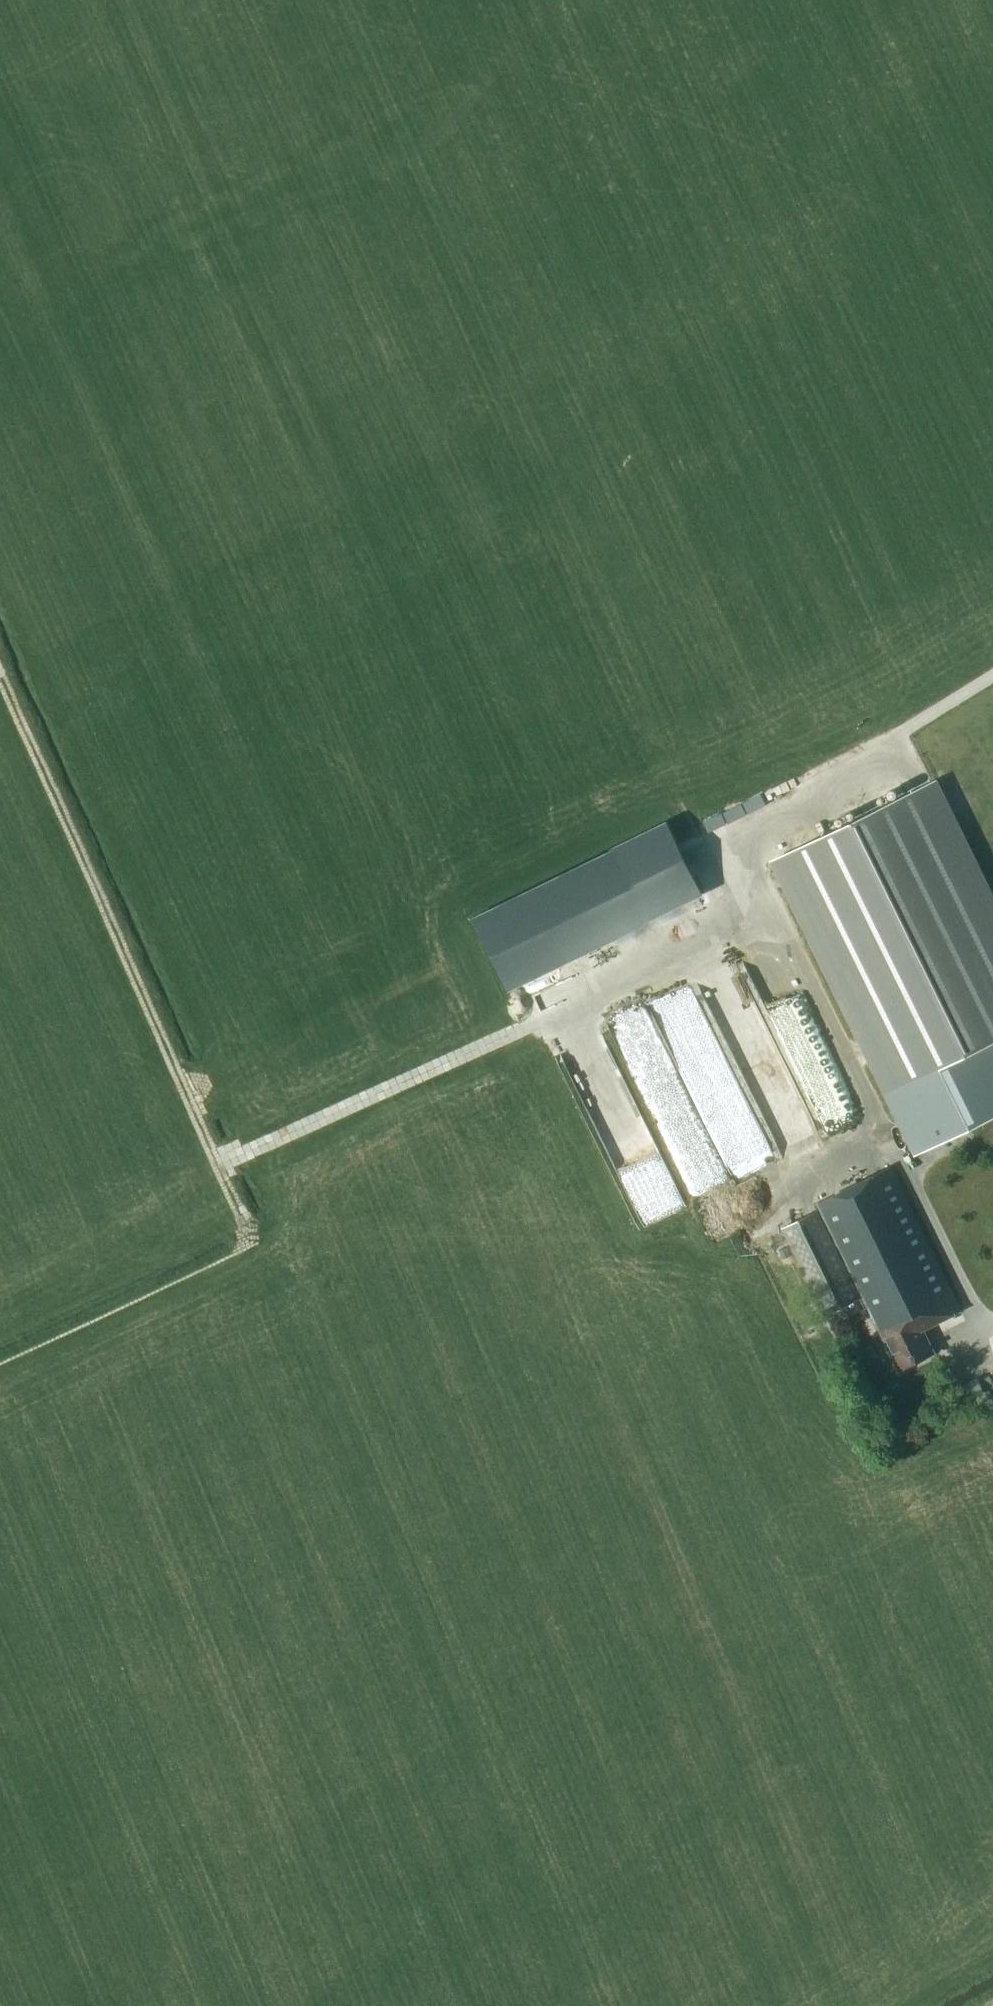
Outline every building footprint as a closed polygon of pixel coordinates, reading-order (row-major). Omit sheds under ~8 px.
[(933,782),(776,859),(919,1152),(992,1116),(992,904),(933,782)] [(704,894),(669,822),(471,918),(506,990),(704,894)] [(788,1104),(806,1095),(786,1054),(748,1073),(779,1135),(795,1127),(789,1117),(793,1115),(788,1104)] [(963,1311),(892,1165),(815,1203),(819,1209),(783,1227),(826,1315),(861,1297),(866,1307),(869,1306),(900,1370),(934,1354),(923,1330),(963,1311)]
